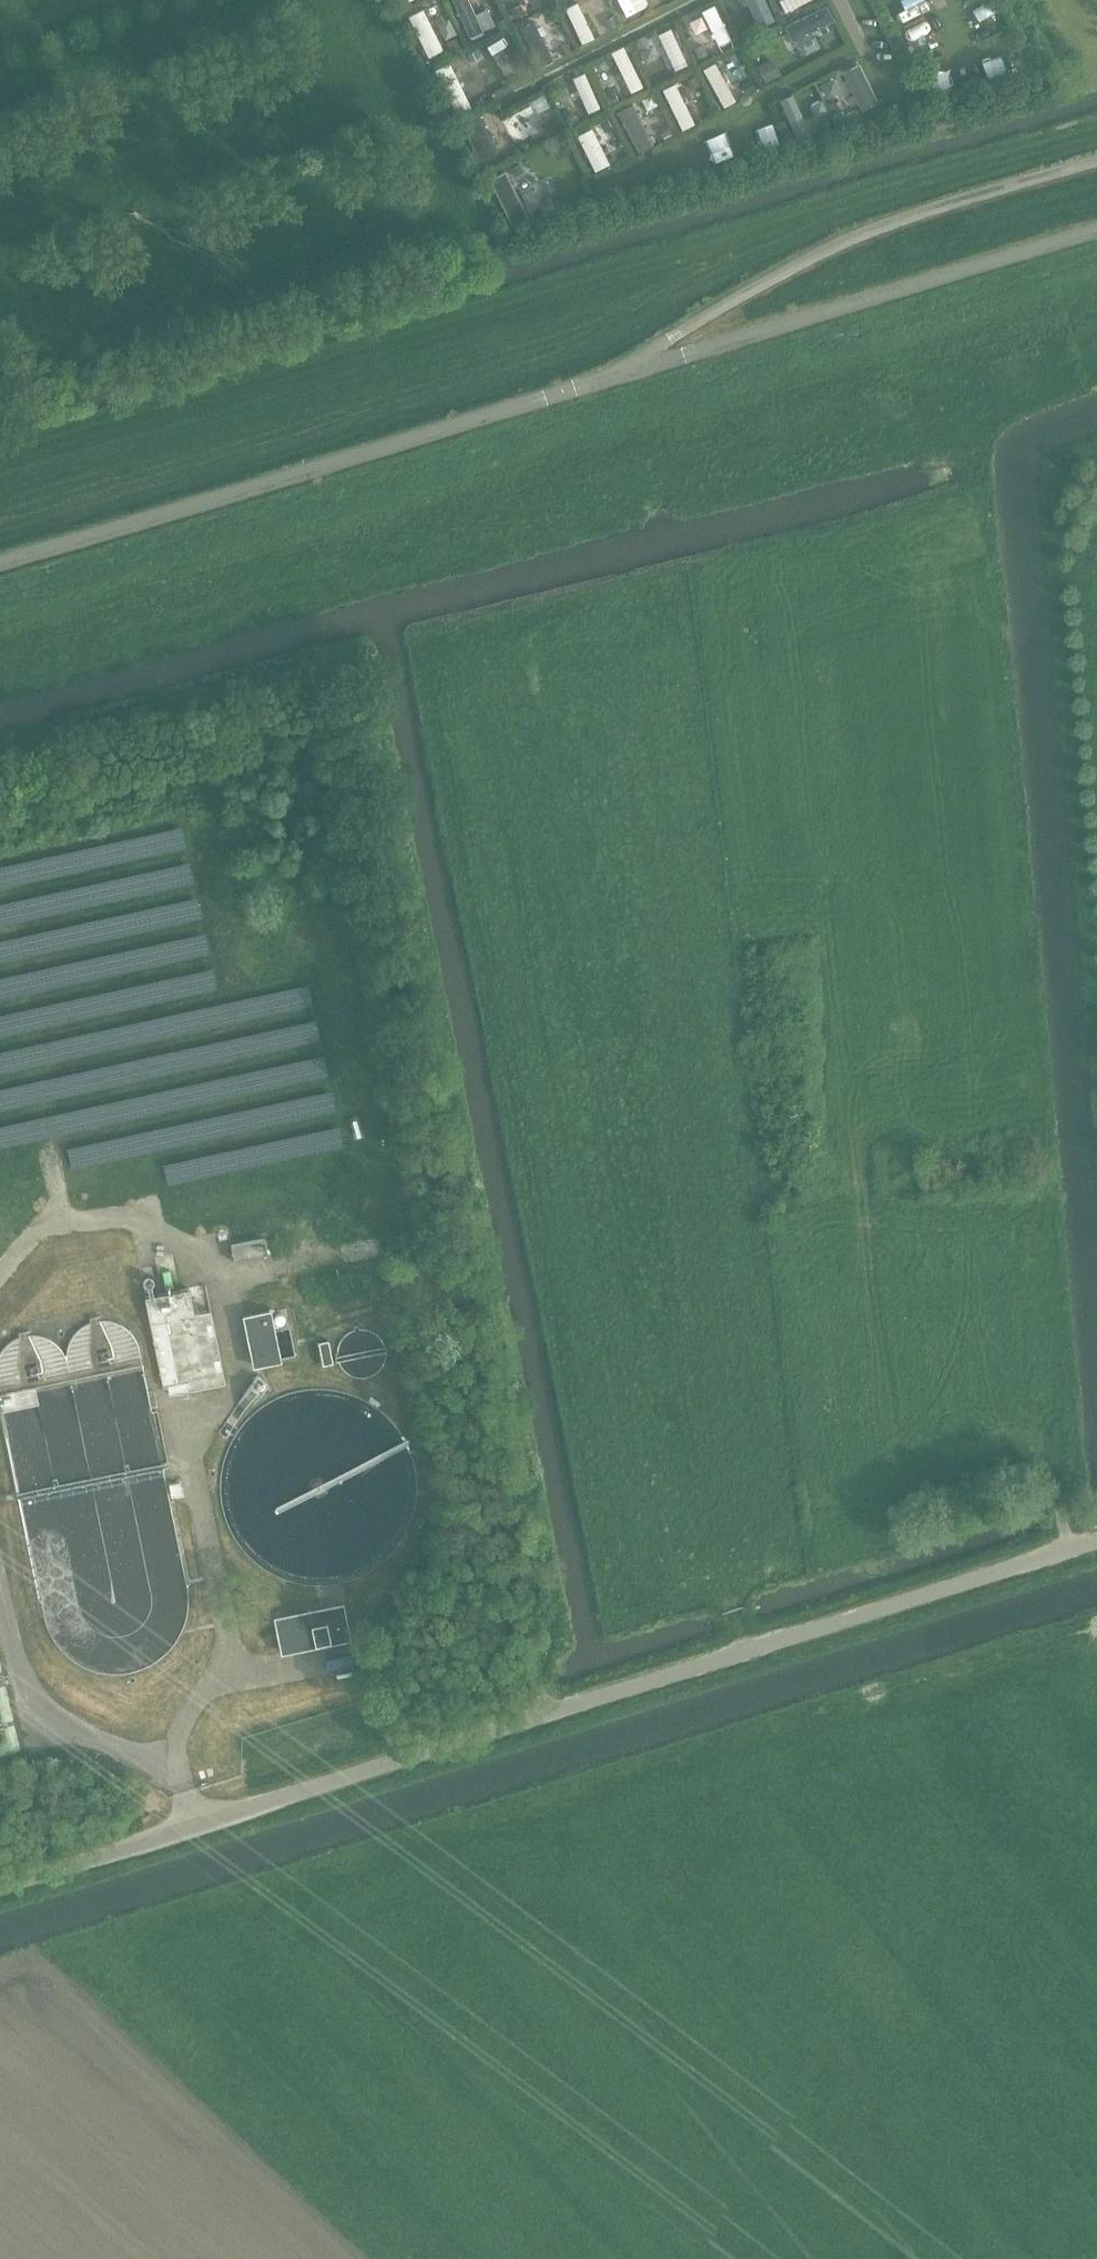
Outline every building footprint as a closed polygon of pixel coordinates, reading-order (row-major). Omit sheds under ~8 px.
[(491,6),(475,11),(472,0),(457,0),(467,35),(496,26),(491,6)] [(567,5),(583,41),(596,35),(581,0),(580,0),(567,5)] [(758,17),(771,12),(766,0),(752,0),(758,17)] [(919,7),(916,0),(893,0),(901,16),(919,7)] [(795,40),(837,17),(828,1),(786,24),(795,40)] [(719,42),(732,37),(717,2),(704,7),(719,42)] [(520,5),(511,9),(516,19),(525,15),(520,5)] [(411,13),(431,55),(446,47),(426,6),(411,13)] [(697,31),(710,25),(703,9),(690,15),(697,31)] [(538,18),(524,23),(539,65),(553,60),(538,18)] [(915,47),(931,38),(922,21),(906,30),(915,47)] [(661,30),(672,68),(687,63),(675,26),(661,30)] [(644,37),(638,40),(641,48),(648,45),(644,37)] [(567,41),(559,45),(563,53),(571,49),(567,41)] [(628,44),(614,49),(630,90),(644,85),(628,44)] [(703,45),(695,49),(700,59),(708,55),(703,45)] [(493,46),(481,52),(496,83),(508,77),(493,46)] [(726,105),(738,98),(718,60),(706,67),(726,105)] [(844,68),(863,108),(880,100),(861,60),(844,68)] [(770,61),(759,67),(767,83),(778,77),(770,61)] [(573,75),(589,110),(602,105),(587,69),(573,75)] [(678,81),(665,87),(683,127),(696,122),(678,81)] [(751,81),(742,86),(747,94),(755,88),(751,81)] [(797,91),(781,97),(798,137),(814,130),(797,91)] [(615,93),(607,97),(611,105),(619,101),(615,93)] [(842,100),(834,103),(838,112),(846,108),(842,100)] [(636,150),(653,144),(638,101),(621,107),(636,150)] [(553,119),(543,123),(550,136),(559,132),(553,119)] [(608,120),(600,124),(605,132),(612,127),(608,120)] [(596,125),(580,131),(594,169),(610,162),(596,125)] [(668,125),(660,130),(664,138),(673,133),(668,125)] [(565,140),(553,146),(559,158),(571,152),(565,140)] [(521,165),(512,169),(515,177),(524,173),(521,165)] [(343,1265),(382,1257),(378,1237),(339,1245),(343,1265)] [(234,1261),(268,1255),(265,1238),(231,1245),(234,1261)] [(147,1293),(166,1393),(226,1381),(207,1282),(147,1293)] [(244,1317),(254,1366),(279,1361),(269,1312),(244,1317)] [(318,1342),(322,1365),(333,1363),(328,1340),(318,1342)] [(276,1619),(283,1652),(349,1639),(342,1605),(276,1619)]
